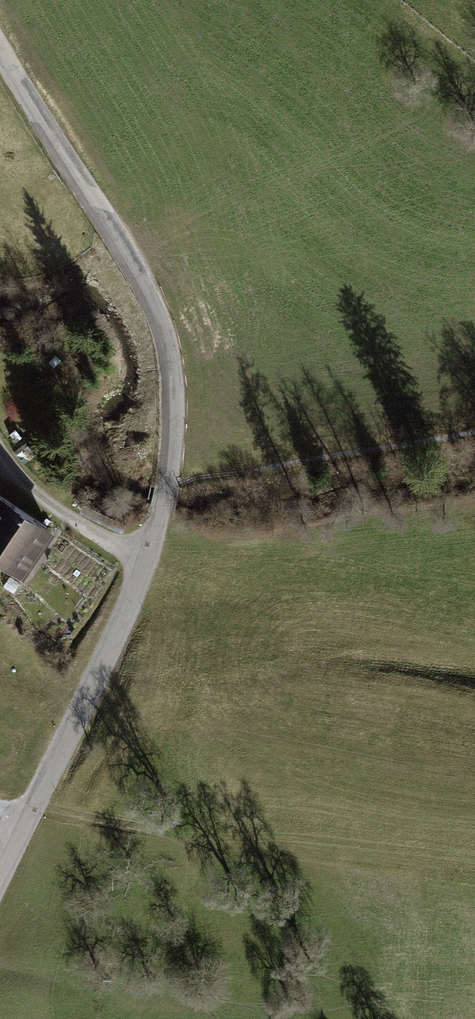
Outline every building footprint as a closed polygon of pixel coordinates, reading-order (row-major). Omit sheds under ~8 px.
[(40,554),(54,531),(0,497),(0,528),(40,554)] [(40,554),(0,528),(0,562),(25,578),(40,554)]
